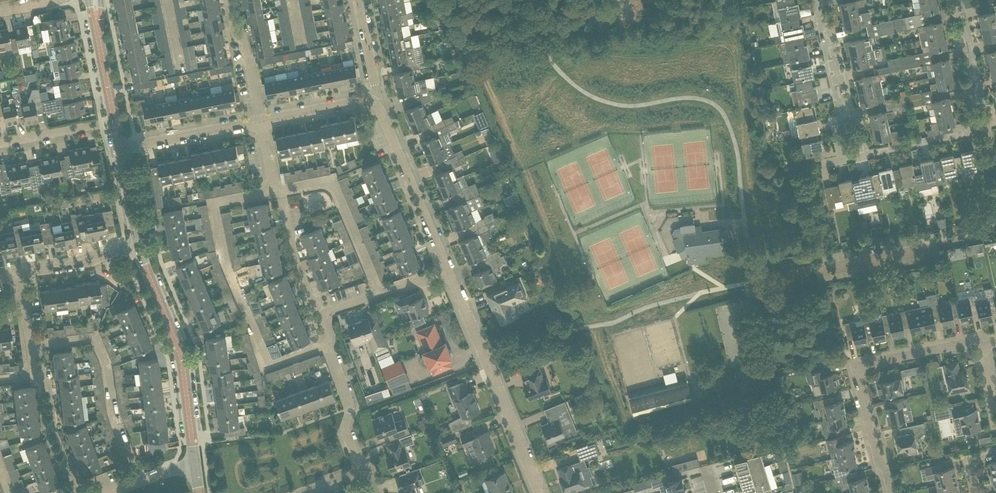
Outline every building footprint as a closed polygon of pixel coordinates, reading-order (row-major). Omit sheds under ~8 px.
[(132,0),(128,0),(114,3),(115,8),(118,8),(119,13),(134,10),(132,0)] [(203,8),(220,5),(219,0),(201,0),(203,8)] [(261,0),(245,0),(243,0),(244,6),(247,5),(248,11),(262,8),(261,0)] [(323,8),(326,8),(326,7),(338,5),(337,5),(337,0),(321,0),(323,8)] [(799,7),(798,4),(795,4),(794,0),(778,0),(776,0),(771,1),(773,10),(778,9),(781,21),(798,17),(801,17),(799,7)] [(849,2),(839,4),(842,17),(858,14),(857,7),(864,5),(863,0),(860,0),(849,2)] [(937,0),(923,0),(920,1),(913,2),(914,9),(913,9),(915,15),(939,10),(937,0)] [(407,13),(404,2),(397,3),(397,4),(382,7),(383,12),(380,13),(381,18),(399,15),(407,13)] [(343,3),(337,5),(338,5),(326,7),(326,8),(328,18),(343,16),(342,10),(344,9),(343,3)] [(222,10),(220,5),(203,8),(205,19),(220,16),(219,11),(222,10)] [(979,15),(982,28),(995,25),(995,5),(991,6),(992,12),(989,13),(979,15)] [(264,19),(262,8),(248,11),(249,17),(246,17),(247,23),(253,22),(264,19)] [(136,22),(134,10),(119,13),(120,19),(118,19),(119,25),(136,22)] [(414,17),(413,12),(407,13),(399,15),(381,18),(383,24),(385,23),(386,29),(409,24),(408,18),(414,17)] [(858,14),(842,17),(845,30),(855,28),(865,26),(868,25),(867,19),(869,19),(868,12),(858,14)] [(220,16),(205,19),(207,30),(207,31),(219,28),(219,29),(225,28),(224,22),(221,22),(220,16)] [(344,21),(343,16),(328,18),(331,30),(348,26),(346,21),(344,21)] [(56,19),(42,22),(43,28),(48,28),(50,40),(63,38),(70,37),(67,23),(66,18),(66,17),(64,17),(61,18),(59,18),(56,19)] [(806,37),(803,28),(803,24),(800,25),(798,17),(781,21),(776,22),(780,43),(803,38),(806,37)] [(268,18),(264,19),(253,22),(254,27),(251,28),(253,34),(270,30),(268,18)] [(906,23),(904,18),(892,20),(893,26),(906,23)] [(893,26),(892,20),(880,23),(881,29),(893,26)] [(138,33),(136,22),(119,25),(120,31),(123,30),(124,36),(138,33)] [(941,22),(932,24),(917,27),(920,40),(944,35),(941,22)] [(907,29),(906,23),(893,26),(895,32),(907,29)] [(13,27),(15,38),(16,38),(18,47),(29,45),(30,49),(38,48),(35,34),(28,35),(26,25),(13,27)] [(982,28),(984,41),(995,39),(995,25),(982,28)] [(349,32),(348,26),(331,30),(333,41),(347,38),(346,32),(349,32)] [(387,35),(385,35),(386,41),(403,37),(401,26),(386,29),(387,35)] [(895,32),(893,26),(881,29),(882,35),(895,32)] [(207,30),(204,31),(206,43),(224,39),(223,33),(220,34),(219,29),(219,28),(207,31),(207,30)] [(15,38),(9,39),(7,29),(0,30),(0,50),(11,48),(12,53),(19,51),(18,47),(16,38),(15,38)] [(272,41),(270,30),(253,34),(254,39),(256,39),(257,44),(272,41)] [(141,44),(138,33),(124,36),(125,41),(122,42),(123,48),(129,47),(129,46),(141,44)] [(947,47),(944,35),(920,40),(923,53),(912,55),(900,58),(901,63),(934,56),(933,50),(947,47)] [(403,37),(386,41),(387,46),(390,46),(391,51),(406,48),(413,47),(411,36),(403,37)] [(872,43),(871,37),(844,43),(847,56),(850,55),(874,50),(872,50),(870,43),(872,43)] [(50,40),(48,40),(48,41),(49,45),(49,47),(54,46),(56,58),(57,59),(66,57),(67,57),(77,55),(74,42),(64,44),(63,38),(50,40)] [(780,43),(782,51),(787,49),(790,62),(791,62),(807,58),(810,58),(808,48),(807,45),(804,45),(803,38),(780,43)] [(225,45),(224,39),(206,43),(208,54),(224,51),(223,45),(225,45)] [(275,53),(272,41),(257,44),(258,50),(256,50),(257,56),(275,53)] [(129,58),(146,55),(143,43),(141,44),(129,46),(129,47),(130,52),(127,52),(129,58)] [(392,57),(389,57),(390,63),(400,61),(401,61),(404,61),(408,60),(409,64),(416,63),(413,47),(406,48),(391,51),(392,57)] [(877,63),(874,50),(850,55),(853,68),(877,63)] [(225,56),(224,51),(208,54),(211,65),(229,62),(227,56),(225,56)] [(987,53),(990,66),(995,64),(995,51),(987,53)] [(148,66),(146,55),(129,58),(130,64),(132,63),(133,69),(148,66)] [(934,56),(901,63),(902,69),(915,67),(921,65),(922,71),(926,71),(928,77),(935,76),(952,72),(949,59),(940,61),(936,62),(934,56)] [(56,58),(52,59),(54,69),(58,68),(60,77),(67,76),(67,77),(80,74),(78,61),(68,63),(67,57),(66,57),(57,59),(56,58)] [(273,62),(272,57),(260,59),(261,65),(267,64),(267,63),(273,62)] [(814,78),(812,69),(812,65),(809,66),(807,58),(791,62),(793,69),(791,69),(794,83),(796,82),(811,79),(814,78)] [(901,63),(900,58),(888,60),(889,66),(901,63)] [(172,61),(162,63),(163,69),(168,68),(169,74),(175,73),(174,67),(172,61)] [(403,71),(394,73),(396,85),(415,81),(413,70),(421,68),(420,63),(416,63),(409,64),(404,65),(405,71),(403,71)] [(902,69),(901,63),(889,66),(890,72),(902,69)] [(359,82),(355,64),(344,67),(347,82),(352,80),(353,83),(359,82)] [(150,77),(148,66),(133,69),(134,74),(132,75),(133,81),(150,77)] [(347,82),(344,67),(332,69),(336,86),(342,85),(341,83),(347,82)] [(336,86),(332,69),(321,71),(324,86),(330,85),(330,87),(336,86)] [(324,86),(321,71),(310,73),(313,91),(319,90),(319,87),(324,86)] [(955,85),(952,72),(935,76),(937,83),(929,84),(930,90),(955,85)] [(313,91),(310,73),(299,76),(302,90),(307,89),(308,92),(313,91)] [(882,87),(880,81),(879,74),(855,79),(858,92),(882,87)] [(54,85),(53,86),(55,98),(57,98),(61,97),(71,95),(81,93),(79,80),(68,82),(67,77),(67,76),(60,77),(53,79),(54,85)] [(302,90),(299,76),(288,78),(291,95),(297,94),(296,92),(302,90)] [(291,95),(288,78),(276,80),(279,95),(285,94),(285,96),(291,95)] [(426,79),(415,81),(396,85),(398,96),(421,92),(422,97),(429,95),(437,92),(436,89),(427,87),(426,79)] [(796,90),(791,91),(794,104),(799,103),(809,101),(819,99),(817,89),(816,86),(813,86),(811,79),(796,82),(797,89),(796,90)] [(279,95),(276,80),(265,82),(268,100),(274,99),(274,96),(279,95)] [(3,105),(2,105),(4,115),(6,125),(19,122),(17,112),(23,111),(22,104),(18,85),(13,86),(14,90),(12,90),(13,98),(14,102),(10,103),(3,105)] [(885,100),(883,94),(882,87),(858,92),(861,105),(885,100)] [(224,90),(222,91),(226,108),(232,107),(231,104),(237,103),(237,102),(235,92),(234,88),(224,90)] [(22,104),(23,111),(25,124),(38,122),(36,111),(43,110),(41,102),(41,101),(40,96),(38,89),(32,90),(28,101),(28,103),(22,104)] [(226,108),(222,91),(211,93),(214,108),(220,107),(220,109),(226,108)] [(214,108),(211,93),(200,95),(204,113),(209,111),(209,109),(214,108)] [(920,93),(908,95),(909,101),(922,98),(920,93)] [(57,98),(41,101),(41,102),(43,110),(43,113),(57,110),(64,109),(65,116),(68,116),(68,118),(74,117),(73,115),(85,112),(84,105),(82,99),(72,101),(71,95),(61,97),(57,98)] [(204,113),(200,95),(189,97),(192,112),(197,111),(198,114),(204,113)] [(431,100),(429,95),(422,97),(422,98),(424,103),(431,100)] [(909,101),(908,95),(896,98),(897,104),(909,101)] [(192,112),(189,97),(178,100),(181,117),(187,116),(186,113),(192,112)] [(923,104),(922,98),(909,101),(911,107),(923,104)] [(950,98),(940,100),(926,104),(927,110),(934,108),(936,115),(952,111),(950,98)] [(144,99),(133,101),(136,115),(145,113),(147,121),(153,120),(153,123),(159,122),(155,104),(155,101),(145,103),(144,99)] [(181,117),(178,100),(166,102),(169,117),(175,116),(175,118),(181,117)] [(911,107),(909,101),(897,104),(898,110),(911,107)] [(169,117),(166,102),(155,104),(159,122),(164,120),(164,118),(169,117)] [(409,122),(427,114),(422,103),(404,111),(409,122)] [(797,115),(795,115),(797,123),(800,136),(802,136),(817,133),(820,132),(818,122),(817,119),(814,120),(811,106),(796,109),(797,115)] [(483,111),(474,115),(476,119),(485,116),(483,111)] [(894,117),(892,111),(869,116),(872,129),(888,125),(887,118),(894,117)] [(955,124),(952,111),(936,115),(937,122),(930,123),(931,129),(927,130),(928,136),(940,133),(939,128),(955,124)] [(431,125),(427,114),(409,122),(414,133),(431,125)] [(355,119),(343,121),(347,140),(358,137),(355,119)] [(446,125),(444,120),(433,124),(436,130),(438,129),(446,125)] [(347,140),(343,121),(332,123),(336,142),(347,140)] [(447,144),(442,134),(457,127),(455,122),(446,125),(438,129),(441,134),(421,142),(426,153),(443,146),(447,144)] [(336,142),(332,123),(321,125),(321,128),(322,128),(325,144),(336,142)] [(890,132),(888,125),(872,129),(875,141),(891,138),(892,144),(904,141),(903,135),(898,136),(897,131),(890,132)] [(322,128),(321,128),(310,131),(314,149),(326,147),(325,144),(322,128)] [(314,149),(310,131),(299,133),(303,152),(314,149)] [(303,152),(299,133),(288,135),(292,154),(303,152)] [(824,152),(822,143),(821,139),(818,140),(817,133),(802,136),(803,143),(801,144),(804,156),(799,157),(800,164),(823,159),(821,153),(824,152)] [(292,154),(288,135),(276,137),(280,156),(292,154)] [(236,145),(225,148),(228,166),(240,164),(236,145)] [(96,176),(102,175),(97,152),(91,153),(89,146),(79,148),(83,171),(91,169),(91,172),(96,176)] [(448,157),(443,146),(426,153),(430,164),(448,157)] [(83,171),(79,148),(68,150),(71,164),(66,165),(68,178),(74,177),(81,178),(81,175),(84,174),(83,171)] [(228,166),(225,148),(214,150),(217,168),(228,166)] [(217,168),(214,150),(202,152),(206,171),(217,168)] [(454,153),(449,155),(452,162),(464,157),(465,156),(462,150),(454,153)] [(974,150),(964,152),(961,152),(961,155),(954,157),(957,172),(965,171),(965,173),(978,170),(974,150)] [(206,171),(202,152),(191,154),(192,157),(195,173),(206,171)] [(958,174),(957,172),(954,157),(953,154),(940,157),(941,160),(933,161),(938,184),(947,182),(946,177),(958,174)] [(68,178),(66,165),(61,166),(59,155),(48,157),(52,175),(62,173),(63,179),(68,178)] [(52,175),(48,157),(38,159),(39,165),(34,166),(37,184),(43,183),(42,182),(53,180),(52,175)] [(192,157),(180,159),(184,178),(196,176),(195,173),(192,157)] [(466,162),(464,157),(452,162),(454,167),(466,162)] [(184,178),(180,159),(169,162),(173,180),(184,178)] [(939,184),(938,184),(933,161),(933,159),(920,161),(920,164),(913,166),(917,183),(918,190),(932,187),(931,186),(939,184)] [(37,186),(37,184),(34,166),(28,167),(27,161),(17,164),(21,187),(31,185),(32,187),(37,186)] [(158,166),(151,167),(158,208),(164,207),(162,194),(164,194),(162,182),(171,181),(173,180),(169,162),(158,164),(158,166)] [(380,163),(362,170),(367,181),(384,173),(380,163)] [(917,183),(913,166),(912,163),(899,166),(900,169),(892,170),(896,186),(903,184),(904,186),(917,183)] [(21,187),(17,164),(6,166),(9,180),(4,181),(6,192),(11,191),(11,189),(21,187)] [(897,191),(896,186),(892,170),(892,167),(879,170),(879,173),(872,175),(877,197),(886,195),(885,193),(897,191)] [(457,179),(452,168),(435,175),(440,186),(457,179)] [(389,184),(384,173),(367,181),(371,191),(389,184)] [(464,175),(457,179),(440,186),(444,197),(463,189),(466,194),(477,189),(478,189),(475,183),(468,186),(464,175)] [(877,197),(872,175),(859,178),(860,180),(852,182),(858,208),(878,203),(877,197)] [(858,208),(852,182),(851,179),(838,182),(839,185),(825,188),(830,208),(836,207),(835,202),(843,200),(843,202),(848,201),(849,209),(858,208)] [(389,184),(371,191),(372,192),(376,202),(393,194),(389,184)] [(478,208),(474,197),(480,195),(477,189),(466,194),(468,200),(446,209),(451,220),(471,211),(477,208),(478,208)] [(517,192),(511,195),(514,202),(520,199),(517,192)] [(393,194),(376,202),(376,203),(380,213),(398,205),(394,195),(393,194)] [(269,204),(247,208),(250,219),(269,215),(267,210),(270,210),(269,204)] [(182,209),(164,213),(166,224),(185,220),(182,209)] [(92,214),(97,239),(107,237),(105,224),(114,223),(111,210),(92,213),(92,214)] [(400,211),(382,218),(387,229),(405,221),(400,211)] [(455,231),(476,222),(471,211),(451,220),(455,231)] [(484,218),(477,221),(477,222),(479,227),(487,224),(496,220),(493,212),(485,216),(484,218)] [(80,236),(76,214),(76,213),(70,214),(71,220),(61,222),(63,231),(66,248),(77,246),(75,240),(81,239),(80,236)] [(97,239),(92,214),(82,215),(82,213),(76,214),(80,236),(85,235),(86,241),(97,239)] [(269,215),(250,219),(252,231),(256,230),(255,230),(271,227),(271,226),(270,221),(273,221),(271,215),(269,215)] [(955,219),(946,221),(947,221),(948,227),(956,225),(955,219)] [(187,232),(185,220),(166,224),(168,235),(187,232)] [(409,232),(405,221),(387,229),(392,239),(409,232)] [(63,231),(61,222),(51,225),(50,222),(45,223),(49,243),(54,242),(56,250),(66,248),(63,231)] [(49,243),(45,223),(39,224),(40,227),(30,230),(34,251),(45,249),(44,244),(49,243)] [(34,251),(30,230),(30,228),(23,230),(22,226),(19,224),(13,226),(14,231),(15,237),(17,249),(23,248),(24,254),(34,251)] [(494,240),(489,229),(487,224),(479,227),(477,228),(479,234),(460,242),(465,253),(482,245),(494,240)] [(723,253),(720,229),(702,232),(701,226),(694,227),(694,224),(681,226),(681,227),(678,228),(673,235),(675,238),(673,239),(678,251),(686,247),(687,256),(688,258),(689,264),(706,262),(705,255),(723,253)] [(277,226),(271,227),(255,230),(256,230),(258,241),(276,237),(275,232),(278,231),(277,226)] [(305,247),(307,246),(325,239),(320,228),(303,235),(305,240),(302,241),(305,247)] [(865,241),(872,240),(870,230),(864,231),(865,241)] [(15,237),(14,231),(0,234),(0,246),(0,247),(1,250),(2,258),(18,255),(17,249),(15,237)] [(189,243),(187,232),(168,235),(170,246),(189,243)] [(414,243),(409,232),(392,239),(396,250),(411,244),(414,243)] [(279,237),(276,237),(258,241),(260,252),(278,248),(277,243),(280,243),(279,237)] [(329,249),(325,239),(307,246),(309,251),(307,252),(309,257),(312,255),(313,256),(327,250),(329,249)] [(968,243),(969,253),(987,251),(987,248),(995,247),(995,241),(968,243)] [(191,254),(189,243),(170,246),(173,258),(191,254)] [(411,244),(396,250),(393,251),(398,262),(416,255),(411,244)] [(487,256),(484,249),(482,245),(465,253),(469,263),(487,256)] [(686,247),(678,251),(681,259),(687,256),(686,247)] [(281,248),(278,248),(260,252),(262,263),(280,260),(279,254),(282,254),(281,248)] [(331,261),(327,250),(313,256),(312,255),(309,257),(311,263),(308,264),(311,269),(313,268),(331,261)] [(355,251),(346,254),(350,265),(352,264),(359,261),(355,251)] [(498,251),(490,254),(488,255),(491,261),(501,257),(498,251)] [(420,265),(416,255),(398,262),(402,272),(420,265)] [(504,256),(501,257),(491,261),(493,266),(474,274),(479,287),(497,280),(494,273),(499,271),(497,266),(507,263),(504,256)] [(199,270),(194,259),(176,267),(180,275),(179,276),(180,278),(199,270)] [(283,259),(280,260),(262,263),(264,275),(283,271),(282,266),(284,265),(283,259)] [(335,271),(331,261),(313,268),(315,273),(313,274),(315,280),(318,279),(335,271)] [(242,267),(235,270),(237,274),(242,288),(250,285),(247,266),(242,267)] [(203,280),(199,270),(180,278),(181,280),(182,280),(185,288),(203,280)] [(322,289),(340,282),(335,271),(318,279),(320,284),(317,285),(320,290),(322,289)] [(548,282),(551,275),(544,272),(541,279),(548,282)] [(286,276),(269,283),(274,294),(291,287),(289,282),(291,280),(289,275),(286,276)] [(874,279),(855,282),(856,287),(856,291),(875,287),(875,284),(874,279)] [(96,281),(87,283),(89,301),(100,300),(101,305),(108,304),(106,284),(99,285),(99,280),(96,280),(96,281)] [(208,291),(203,280),(185,288),(189,296),(188,297),(189,299),(208,291)] [(89,301),(87,283),(78,284),(78,283),(75,283),(75,285),(76,285),(78,303),(89,301)] [(519,283),(496,292),(487,296),(494,312),(496,311),(501,324),(518,317),(513,303),(526,298),(519,283)] [(76,285),(75,285),(74,286),(74,287),(65,288),(67,307),(79,305),(78,303),(76,285)] [(294,285),(291,287),(274,294),(278,304),(293,298),(293,299),(295,297),(293,292),(296,291),(294,285)] [(995,301),(993,286),(983,288),(985,297),(976,299),(977,305),(978,310),(981,323),(994,321),(991,311),(995,310),(995,303),(995,301)] [(56,308),(53,288),(51,289),(51,290),(42,291),(44,310),(56,308)] [(67,307),(65,288),(56,289),(56,288),(53,288),(56,308),(67,307)] [(212,301),(208,291),(189,299),(190,301),(191,301),(194,309),(212,301)] [(409,295),(393,300),(398,313),(408,309),(412,319),(429,312),(427,308),(429,307),(424,297),(418,299),(415,293),(409,295)] [(939,309),(936,293),(926,295),(928,305),(919,307),(924,331),(937,329),(935,319),(940,318),(940,317),(939,309)] [(977,305),(976,299),(975,295),(956,299),(958,305),(957,305),(959,314),(961,323),(974,321),(972,311),(978,310),(977,305)] [(298,303),(295,297),(293,299),(293,298),(278,304),(275,305),(280,316),(297,309),(295,304),(298,303)] [(109,307),(111,313),(116,311),(121,322),(139,314),(138,312),(137,313),(134,304),(130,305),(127,299),(109,307)] [(958,305),(956,299),(946,301),(946,307),(939,309),(940,317),(940,318),(942,327),(955,325),(953,315),(959,314),(957,305),(958,305)] [(256,301),(249,304),(251,308),(254,315),(261,312),(263,311),(261,305),(259,300),(256,301)] [(216,312),(212,301),(194,309),(198,317),(197,318),(198,320),(216,312)] [(924,331),(919,307),(900,311),(901,317),(903,326),(904,326),(909,325),(911,334),(924,331)] [(300,308),(297,309),(280,316),(284,326),(301,319),(299,314),(302,313),(300,308)] [(221,323),(216,312),(198,320),(199,322),(200,322),(203,330),(221,323)] [(883,321),(882,321),(881,315),(880,312),(868,315),(868,318),(863,319),(864,325),(866,334),(867,339),(873,338),(874,342),(887,339),(885,330),(883,321)] [(901,317),(894,318),(892,313),(881,315),(882,321),(883,321),(885,330),(891,329),(893,338),(906,335),(904,326),(903,326),(901,317)] [(140,317),(139,314),(121,322),(125,333),(143,325),(139,317),(140,317)] [(377,320),(370,323),(369,317),(357,321),(357,322),(348,325),(354,343),(370,337),(376,351),(388,346),(377,320)] [(304,318),(301,319),(284,326),(288,337),(306,330),(304,325),(306,323),(304,318)] [(855,321),(844,323),(845,330),(848,340),(848,338),(853,337),(854,339),(855,346),(868,343),(867,339),(866,334),(864,325),(857,326),(855,321)] [(146,334),(143,325),(125,333),(130,343),(148,335),(147,333),(146,334)] [(418,331),(427,351),(443,344),(440,337),(438,338),(432,325),(418,331)] [(0,327),(0,340),(1,347),(13,346),(10,327),(1,328),(1,327),(0,327)] [(309,329),(306,330),(288,337),(293,348),(310,340),(308,335),(311,334),(309,329)] [(149,338),(148,335),(130,343),(134,354),(152,347),(148,338),(149,338)] [(228,347),(226,336),(207,338),(208,348),(207,348),(207,350),(228,347)] [(274,343),(267,346),(268,350),(271,357),(274,358),(282,355),(276,342),(274,343)] [(446,343),(443,344),(427,351),(423,352),(430,368),(431,367),(433,374),(452,366),(449,359),(452,358),(446,343)] [(229,359),(228,347),(207,350),(208,352),(210,361),(229,359)] [(356,367),(370,364),(367,350),(354,353),(356,367)] [(73,363),(72,351),(53,354),(53,360),(51,360),(51,366),(54,366),(73,363)] [(556,359),(554,352),(540,358),(543,365),(556,359)] [(159,368),(157,359),(139,361),(141,373),(160,371),(160,368),(159,368)] [(229,359),(210,361),(211,370),(210,370),(210,373),(214,373),(214,372),(230,370),(229,359)] [(409,379),(401,360),(382,368),(390,387),(409,379)] [(946,377),(950,393),(960,391),(960,393),(970,391),(966,373),(959,375),(958,372),(960,372),(957,362),(937,366),(937,367),(945,365),(947,377),(946,377)] [(75,375),(75,374),(73,363),(54,366),(55,371),(52,371),(53,377),(56,377),(59,377),(75,375)] [(836,372),(828,374),(827,367),(819,369),(817,364),(810,366),(812,371),(811,371),(814,384),(815,384),(815,385),(814,386),(813,387),(815,394),(816,395),(823,393),(824,391),(823,390),(839,386),(836,372)] [(539,368),(532,371),(523,375),(526,383),(527,382),(529,387),(525,388),(529,398),(537,395),(538,397),(552,391),(546,377),(543,378),(539,368)] [(230,370),(214,372),(214,373),(215,381),(214,381),(214,384),(234,381),(232,369),(230,370)] [(904,384),(903,380),(901,370),(881,374),(882,381),(877,382),(880,397),(903,392),(901,384),(904,384)] [(160,373),(160,371),(141,373),(142,384),(160,382),(159,373),(160,373)] [(78,374),(75,374),(75,375),(59,377),(59,382),(56,382),(57,388),(60,388),(79,386),(78,374)] [(784,374),(776,376),(780,392),(788,390),(784,374)] [(693,400),(690,389),(686,377),(628,393),(634,416),(693,400)] [(337,401),(330,380),(318,384),(325,402),(331,400),(332,402),(334,401),(334,402),(337,401)] [(235,392),(234,381),(214,384),(214,386),(215,386),(216,395),(235,392)] [(161,391),(160,382),(142,384),(144,396),(163,393),(162,391),(161,391)] [(448,388),(452,397),(454,403),(457,402),(463,417),(449,424),(452,432),(472,424),(469,415),(480,411),(472,392),(467,395),(462,383),(448,388)] [(325,402),(318,384),(308,388),(315,409),(318,408),(317,407),(320,406),(319,405),(325,402)] [(81,397),(79,386),(60,388),(61,393),(58,394),(59,400),(62,399),(81,397)] [(33,387),(14,389),(15,401),(34,398),(34,393),(36,393),(36,387),(33,387)] [(388,387),(382,390),(384,396),(390,394),(388,387)] [(315,409),(308,388),(297,392),(304,410),(310,408),(310,410),(313,409),(313,410),(315,409)] [(594,404),(589,391),(575,397),(577,402),(584,399),(587,407),(594,404)] [(237,404),(235,392),(216,395),(218,404),(217,404),(217,406),(237,404)] [(304,410),(297,392),(286,396),(294,417),(296,416),(296,415),(298,414),(297,412),(304,410)] [(374,392),(365,395),(368,402),(376,399),(374,392)] [(163,396),(163,393),(144,396),(145,407),(163,405),(162,396),(163,396)] [(294,417),(286,396),(275,400),(282,418),(288,416),(289,417),(291,417),(292,418),(294,417)] [(833,396),(824,398),(818,399),(822,418),(826,417),(843,413),(843,414),(846,413),(843,401),(832,403),(831,397),(833,396)] [(82,408),(81,397),(62,399),(62,405),(59,405),(60,411),(63,411),(82,408)] [(889,407),(886,408),(889,424),(899,422),(906,420),(904,411),(907,410),(907,408),(909,407),(907,397),(898,399),(888,402),(889,407)] [(37,398),(34,398),(15,401),(17,412),(36,410),(35,404),(38,404),(37,398)] [(565,401),(553,406),(544,409),(544,410),(545,410),(548,419),(550,419),(551,422),(542,425),(546,435),(544,436),(547,444),(556,441),(555,440),(577,431),(565,401)] [(238,415),(237,404),(217,406),(217,409),(218,409),(219,418),(238,415)] [(952,406),(934,410),(936,419),(953,415),(955,421),(961,420),(963,433),(964,433),(981,429),(977,410),(974,411),(971,411),(970,411),(969,405),(973,404),(963,406),(952,408),(952,406)] [(164,414),(163,405),(145,407),(147,418),(166,416),(165,414),(164,414)] [(83,420),(82,408),(63,411),(64,416),(61,416),(61,422),(64,422),(83,420)] [(39,409),(36,410),(17,412),(18,423),(37,421),(36,416),(39,415),(39,409)] [(405,419),(395,422),(391,412),(373,419),(379,436),(393,431),(395,436),(390,438),(391,439),(409,432),(405,419)] [(822,418),(821,419),(823,425),(825,437),(831,436),(841,434),(841,433),(838,434),(836,428),(847,425),(845,418),(844,419),(843,414),(843,413),(826,417),(822,418)] [(243,414),(238,415),(219,418),(221,427),(219,427),(220,429),(225,429),(226,435),(245,433),(243,414)] [(166,418),(166,416),(147,418),(148,430),(166,427),(165,418),(166,418)] [(40,421),(37,421),(18,423),(20,435),(39,433),(38,427),(41,427),(40,421)] [(924,423),(913,425),(914,430),(916,432),(926,430),(924,423)] [(89,437),(85,426),(67,432),(69,438),(66,439),(68,444),(71,443),(89,437)] [(167,436),(166,427),(148,430),(149,441),(144,442),(145,449),(165,446),(164,439),(169,439),(168,436),(167,436)] [(488,431),(479,435),(475,436),(473,430),(461,435),(465,447),(473,444),(478,457),(494,451),(489,438),(491,438),(488,431)] [(919,452),(917,441),(919,439),(913,432),(897,435),(895,440),(898,450),(905,449),(910,454),(919,452)] [(454,434),(442,439),(444,446),(457,441),(454,434)] [(856,452),(853,440),(843,443),(842,436),(842,435),(832,438),(826,439),(829,453),(830,452),(830,453),(832,459),(836,457),(838,457),(853,453),(854,453),(856,452)] [(982,444),(992,441),(991,435),(980,438),(982,444)] [(93,447),(89,437),(71,443),(73,448),(70,450),(72,455),(75,454),(93,447)] [(392,472),(411,465),(406,451),(404,451),(400,440),(387,445),(391,456),(387,458),(392,472)] [(48,446),(45,441),(25,448),(29,459),(47,452),(45,447),(48,446)] [(599,454),(595,443),(588,445),(587,445),(589,450),(582,452),(579,453),(581,461),(599,454)] [(79,465),(97,458),(93,447),(75,454),(77,459),(74,460),(76,466),(79,465)] [(49,458),(52,457),(50,451),(47,452),(29,459),(33,470),(51,463),(49,458)] [(857,465),(855,458),(854,458),(853,453),(838,457),(836,457),(832,459),(830,459),(831,465),(834,478),(841,476),(857,472),(856,472),(850,473),(848,474),(846,467),(849,467),(857,465)] [(761,455),(735,462),(736,467),(736,468),(736,469),(737,472),(738,473),(764,465),(763,461),(761,455)] [(83,476),(101,469),(97,458),(79,465),(81,470),(78,471),(80,476),(83,475),(83,476)] [(695,467),(693,459),(681,462),(683,470),(695,467)] [(54,462),(51,463),(33,470),(37,480),(55,474),(53,469),(56,468),(54,462)] [(592,476),(589,466),(579,470),(576,462),(571,464),(558,468),(561,476),(559,477),(561,482),(565,492),(567,492),(575,490),(585,486),(582,479),(592,476)] [(943,463),(925,467),(927,479),(935,477),(937,485),(956,481),(954,467),(944,469),(943,463)] [(764,465),(738,473),(740,479),(740,480),(741,483),(741,484),(742,484),(742,485),(768,477),(767,473),(764,465)] [(397,487),(399,492),(400,492),(418,492),(415,485),(422,483),(425,482),(420,468),(417,469),(409,472),(399,475),(403,485),(400,486),(397,487)] [(495,476),(485,480),(491,492),(490,492),(513,492),(504,472),(495,476)] [(802,472),(795,472),(796,483),(803,483),(802,472)] [(857,472),(841,476),(844,489),(850,487),(851,492),(854,492),(866,490),(869,489),(866,477),(855,480),(854,473),(857,473),(857,472)] [(58,473),(55,474),(37,480),(41,491),(59,485),(57,479),(60,478),(58,473)] [(681,478),(671,481),(669,474),(650,479),(653,487),(659,486),(660,491),(661,492),(672,492),(684,489),(681,478)] [(742,485),(743,490),(744,492),(743,492),(744,492),(756,492),(771,488),(770,484),(768,477),(742,485)] [(956,481),(937,485),(939,492),(959,492),(956,481)] [(633,485),(633,484),(629,485),(613,489),(601,492),(602,492),(635,492),(633,485)]
